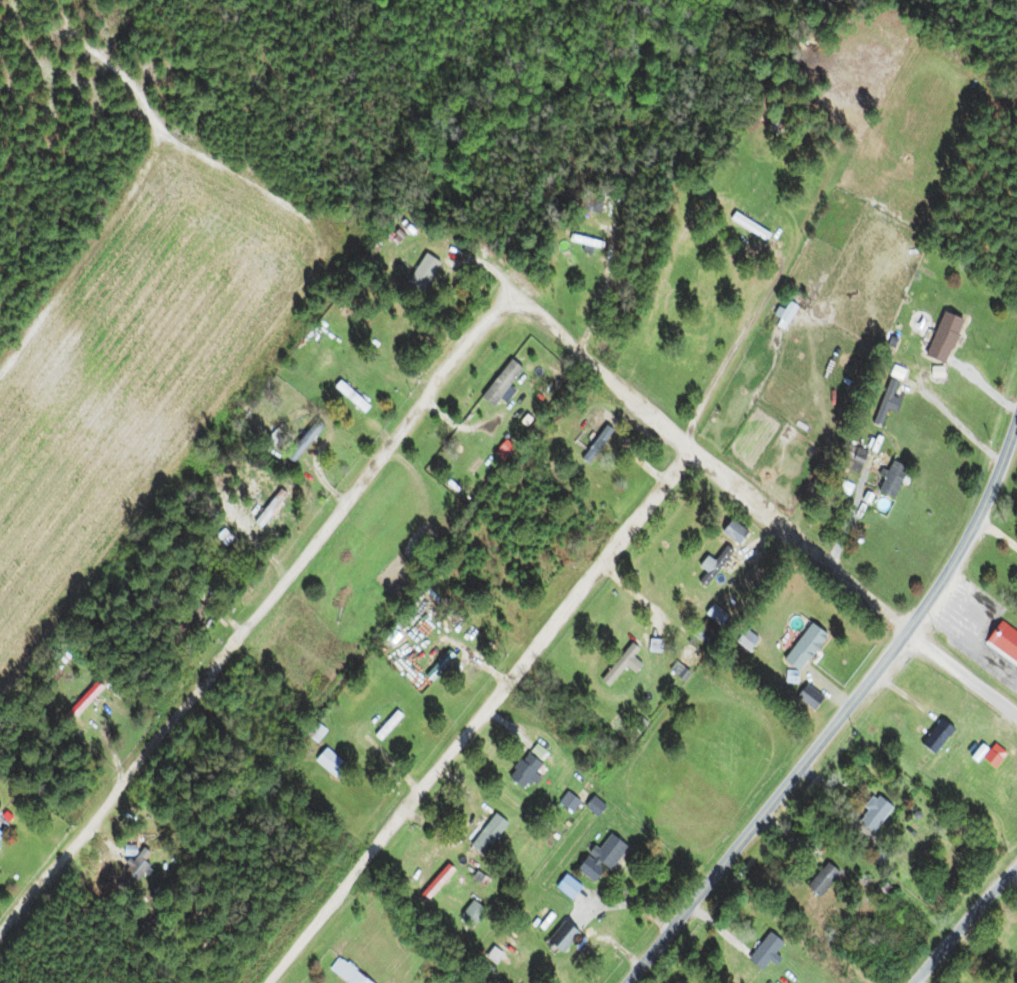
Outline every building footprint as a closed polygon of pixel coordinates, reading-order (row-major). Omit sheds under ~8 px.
[(599,197),(569,191),(566,210),(596,216),(599,197)] [(768,235),(731,214),(726,222),(763,243),(768,235)] [(387,233),(398,242),(412,225),(402,216),(387,233)] [(565,241),(597,251),(599,245),(567,235),(565,241)] [(432,255),(423,249),(401,285),(410,290),(432,255)] [(776,321),(783,326),(795,309),(788,303),(776,321)] [(942,366),(959,321),(938,313),(921,358),(942,366)] [(490,408),(520,370),(507,360),(477,398),(490,408)] [(867,424),(879,429),(899,387),(887,381),(867,424)] [(281,457),(291,466),(324,430),(315,421),(281,457)] [(283,438),(275,429),(260,442),(268,451),(283,438)] [(602,443),(596,438),(579,460),(585,464),(602,443)] [(857,474),(864,451),(845,445),(838,469),(857,474)] [(875,494),(892,500),(904,468),(887,461),(875,494)] [(718,532),(735,546),(745,534),(728,520),(718,532)] [(711,562),(704,556),(695,567),(703,574),(695,583),(704,590),(732,553),(723,546),(711,562)] [(718,625),(724,614),(709,606),(703,616),(718,625)] [(980,644),(1016,672),(1016,636),(998,621),(980,644)] [(696,653),(704,643),(693,633),(685,643),(696,653)] [(646,653),(659,653),(659,641),(646,641),(646,653)] [(597,682),(604,688),(636,650),(628,643),(597,682)] [(453,658),(446,651),(421,677),(429,684),(453,658)] [(104,703),(95,696),(72,728),(81,735),(104,703)] [(400,718),(393,713),(372,737),(379,742),(400,718)] [(918,748),(933,758),(951,729),(935,720),(918,748)] [(973,764),(981,759),(988,769),(1003,758),(993,745),(984,752),(980,747),(967,756),(973,764)] [(345,768),(324,748),(312,761),(333,781),(345,768)] [(519,791),(539,764),(523,753),(503,779),(519,791)] [(889,808),(873,796),(854,823),(870,835),(889,808)] [(593,816),(601,807),(590,798),(582,807),(593,816)] [(480,857),(505,825),(492,815),(466,847),(480,857)] [(593,887),(623,847),(606,834),(595,850),(590,846),(571,870),(593,887)] [(117,870),(135,885),(149,868),(131,853),(117,870)] [(837,874),(823,863),(802,888),(816,899),(837,874)] [(485,871),(478,867),(471,879),(477,883),(485,871)] [(568,900),(578,887),(563,875),(553,888),(568,900)] [(469,927),(482,912),(470,902),(457,917),(469,927)] [(546,947),(555,956),(576,935),(567,926),(546,947)] [(772,967),(778,960),(772,955),(780,945),(766,933),(744,961),(758,973),(766,962),(772,967)] [(342,982),(369,982),(337,958),(327,970),(342,982)]
